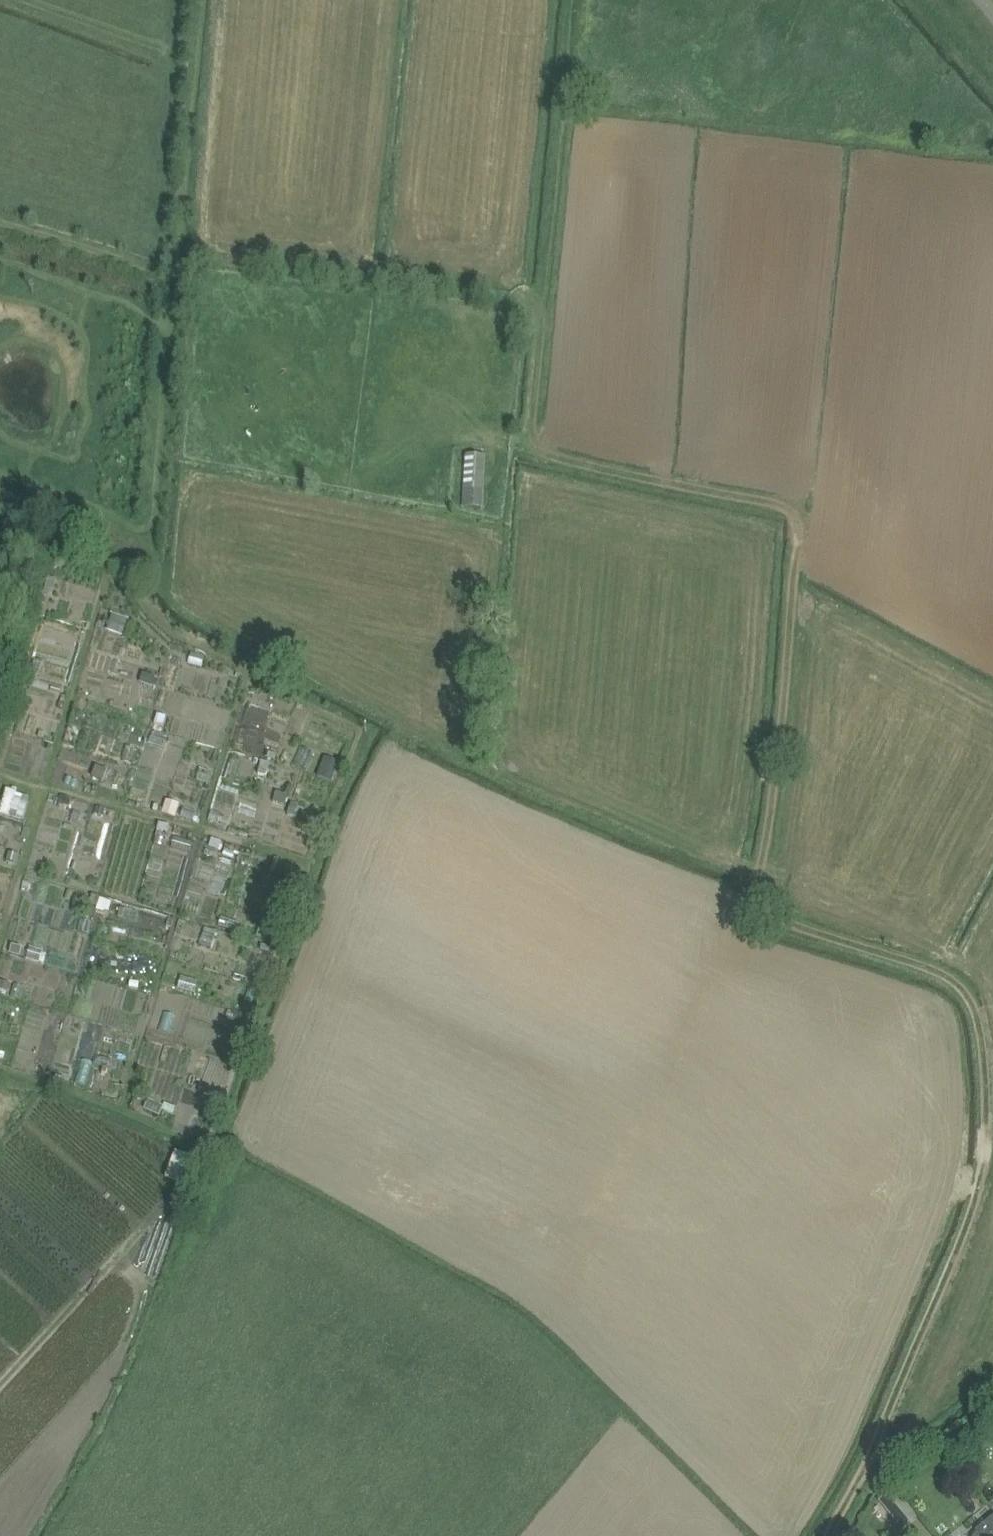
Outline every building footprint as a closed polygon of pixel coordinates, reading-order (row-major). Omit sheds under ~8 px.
[(466,455),(462,506),(482,507),(486,456),(466,455)] [(255,768),(252,777),(261,779),(264,770),(255,768)] [(9,817),(17,791),(7,788),(3,803),(0,802),(0,815),(9,817)] [(277,790),(273,802),(284,805),(288,793),(277,790)] [(879,1501),(903,1530),(919,1517),(895,1488),(879,1501)] [(976,1530),(981,1535),(992,1535),(992,1516),(976,1530)]
